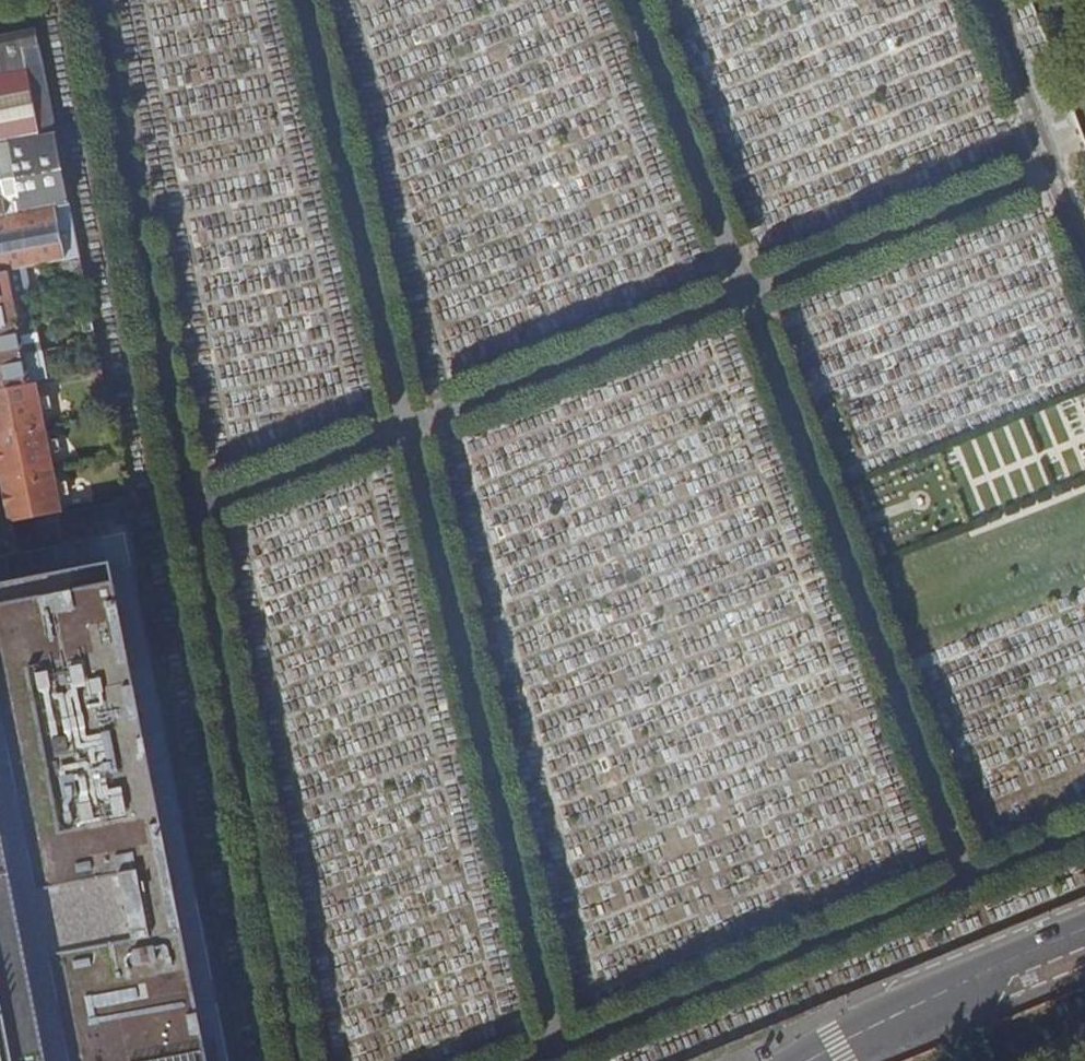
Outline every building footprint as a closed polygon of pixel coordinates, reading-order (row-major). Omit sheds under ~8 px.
[(39,137),(22,48),(38,45),(35,28),(0,35),(0,145),(39,137)] [(39,137),(55,133),(38,45),(22,48),(39,137)] [(69,201),(55,133),(39,137),(0,145),(0,199),(9,197),(12,213),(69,201)] [(12,213),(9,197),(0,199),(0,215),(12,213)] [(79,256),(69,201),(12,213),(0,215),(0,273),(6,271),(19,269),(79,256)] [(11,300),(24,297),(19,269),(6,271),(11,300)] [(11,300),(6,271),(0,273),(0,302),(11,300)] [(17,327),(30,325),(24,297),(11,300),(17,327)] [(17,327),(11,300),(0,302),(0,331),(17,327)] [(22,355),(35,352),(30,325),(17,327),(22,355)] [(22,355),(17,327),(0,331),(0,359),(22,355)] [(34,382),(41,380),(35,352),(22,355),(28,383),(34,382)] [(22,355),(0,359),(0,389),(3,388),(28,383),(22,355)] [(2,477),(1,477),(5,493),(2,494),(5,507),(7,506),(10,522),(30,519),(60,513),(58,507),(61,495),(67,493),(64,482),(59,483),(52,473),(50,464),(54,451),(58,450),(56,438),(51,439),(43,430),(42,420),(44,409),(50,408),(47,396),(42,397),(34,386),(34,382),(28,383),(3,388),(0,389),(0,470),(2,477)] [(133,532),(65,545),(70,569),(0,582),(0,1060),(236,1060),(133,532)]
